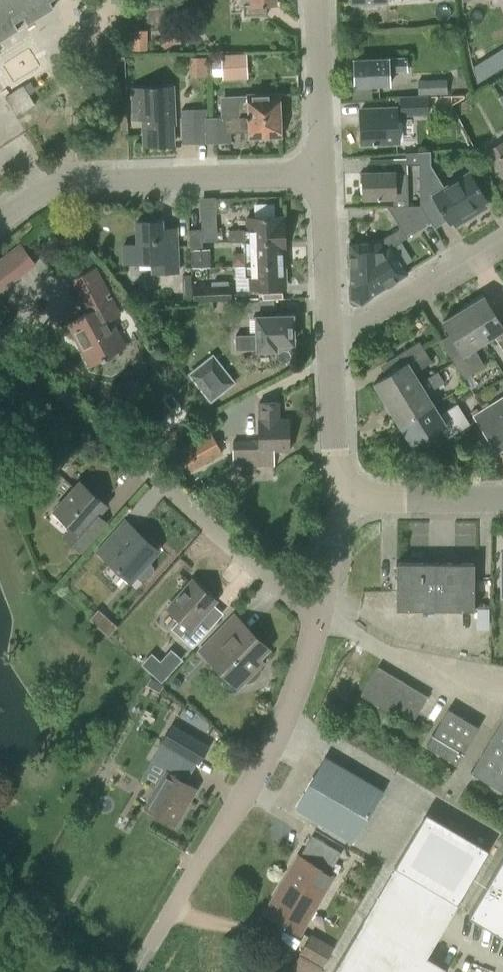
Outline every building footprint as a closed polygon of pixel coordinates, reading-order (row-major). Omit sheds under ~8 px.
[(18,30),(14,24),(24,17),(28,24),(53,8),(49,1),(50,0),(0,0),(0,41),(18,30)] [(251,4),(244,4),(244,16),(266,15),(266,5),(277,5),(276,0),(251,0),(251,4)] [(157,39),(164,49),(188,34),(181,24),(157,39)] [(130,50),(147,51),(148,30),(131,29),(130,50)] [(246,53),(221,54),(223,79),(248,78),(246,53)] [(502,63),(502,53),(491,59),(495,67),(502,63)] [(193,75),(210,75),(210,55),(193,55),(193,75)] [(389,71),(407,71),(407,58),(355,59),(355,72),(351,72),(352,81),(356,83),(356,86),(389,85),(389,71)] [(400,95),(400,97),(429,97),(446,96),(446,79),(418,80),(418,95),(400,95)] [(5,97),(17,115),(35,104),(23,85),(5,97)] [(174,87),(134,89),(135,118),(144,118),(145,145),(151,145),(152,147),(166,147),(166,144),(174,144),(173,113),(175,113),(174,87)] [(249,96),(220,97),(221,118),(280,116),(279,95),(249,96)] [(429,114),(429,97),(400,97),(400,115),(429,114)] [(361,110),(362,143),(397,142),(395,108),(361,110)] [(207,110),(182,110),(183,119),(183,125),(195,125),(208,124),(208,118),(207,110)] [(208,124),(195,125),(196,143),(231,142),(231,133),(251,132),(251,136),(281,135),(280,116),(221,118),(208,118),(208,124)] [(502,181),(502,139),(485,150),(502,181)] [(451,224),(454,222),(457,226),(490,207),(487,202),(490,200),(472,169),(445,185),(432,163),(432,149),(420,150),(421,158),(422,202),(420,202),(436,228),(449,221),(451,224)] [(407,200),(407,206),(420,205),(420,202),(422,202),(421,158),(393,158),(396,172),(364,173),(365,197),(395,197),(395,201),(407,200)] [(200,198),(201,229),(204,229),(204,240),(217,240),(216,197),(200,198)] [(431,222),(420,205),(407,206),(404,206),(419,229),(431,222)] [(388,206),(402,228),(384,239),(350,240),(352,285),(364,285),(381,251),(391,246),(391,247),(407,237),(419,229),(404,206),(395,206),(388,206)] [(229,230),(229,240),(284,238),(283,216),(248,217),(248,230),(229,230)] [(122,243),(122,262),(153,261),(153,272),(178,271),(177,245),(164,245),(163,221),(137,222),(138,243),(122,243)] [(245,241),(246,268),(285,266),(284,238),(229,240),(229,242),(245,241)] [(0,258),(0,292),(36,264),(20,242),(0,258)] [(352,295),(363,301),(407,273),(391,247),(391,246),(381,251),(364,285),(352,285),(352,295)] [(191,249),(191,250),(192,267),(211,267),(210,249),(203,249),(191,249)] [(285,266),(246,268),(246,277),(250,277),(251,288),(284,287),(284,277),(285,277),(285,266)] [(95,269),(73,280),(90,312),(69,323),(91,366),(125,348),(110,319),(119,315),(110,298),(108,299),(106,296),(108,295),(95,269)] [(182,275),(182,301),(191,301),(191,275),(182,275)] [(193,286),(193,302),(231,300),(230,284),(193,286)] [(465,308),(485,341),(495,335),(502,349),(502,324),(502,325),(484,296),(465,308)] [(242,300),(242,313),(255,313),(254,300),(242,300)] [(485,341),(465,308),(443,321),(462,351),(451,357),(464,378),(485,365),(474,348),(485,341)] [(259,334),(235,335),(235,349),(275,348),(275,343),(293,342),(292,316),(258,317),(259,334)] [(375,383),(387,403),(438,372),(438,370),(420,382),(414,372),(432,362),(419,341),(397,355),(404,366),(375,383)] [(210,403),(236,382),(213,353),(187,374),(210,403)] [(387,403),(400,425),(434,405),(426,392),(444,381),(438,372),(387,403)] [(497,430),(502,426),(502,396),(502,395),(483,407),(497,430)] [(280,419),(279,402),(259,402),(260,419),(259,419),(259,441),(234,441),(234,465),(274,464),(274,450),(290,450),(289,419),(280,419)] [(434,405),(400,425),(413,445),(442,427),(448,438),(470,424),(458,404),(440,415),(434,405)] [(485,437),(497,430),(483,407),(472,414),(485,437)] [(210,431),(178,449),(190,471),(222,453),(210,431)] [(66,536),(81,550),(99,531),(90,523),(106,505),(81,482),(56,511),(74,527),(66,536)] [(135,530),(123,544),(114,536),(100,551),(131,579),(137,573),(139,576),(142,578),(147,578),(151,575),(154,571),(154,566),(151,563),(148,560),(157,550),(135,530)] [(397,562),(396,609),(475,610),(475,563),(397,562)] [(201,617),(216,601),(193,581),(169,608),(180,618),(171,628),(193,647),(211,626),(201,617)] [(93,619),(113,631),(118,622),(99,610),(93,619)] [(261,668),(261,661),(257,658),(266,649),(243,626),(227,642),(218,633),(203,649),(235,681),(245,682),(250,681),(255,679),(258,676),(260,673),(261,668)] [(172,650),(161,661),(152,672),(162,681),(182,659),(172,650)] [(393,704),(415,717),(428,696),(378,666),(361,695),(388,711),(393,704)] [(427,745),(457,764),(479,727),(449,708),(427,745)] [(502,791),(502,718),(471,772),(502,791)] [(152,757),(169,766),(145,807),(176,825),(197,789),(175,776),(184,760),(159,745),(152,757)] [(323,825),(319,832),(340,845),(345,838),(352,842),(383,790),(325,756),(295,809),(323,825)] [(395,867),(424,884),(457,904),(488,851),(454,832),(426,815),(395,867)] [(340,845),(319,832),(304,858),(299,856),(265,913),(299,933),(333,876),(325,871),(340,845)] [(466,913),(502,934),(502,849),(466,913)] [(395,867),(333,971),(445,971),(448,969),(426,955),(457,904),(424,884),(395,867)] [(334,947),(310,933),(299,953),(300,953),(289,971),(320,971),(334,947)]
